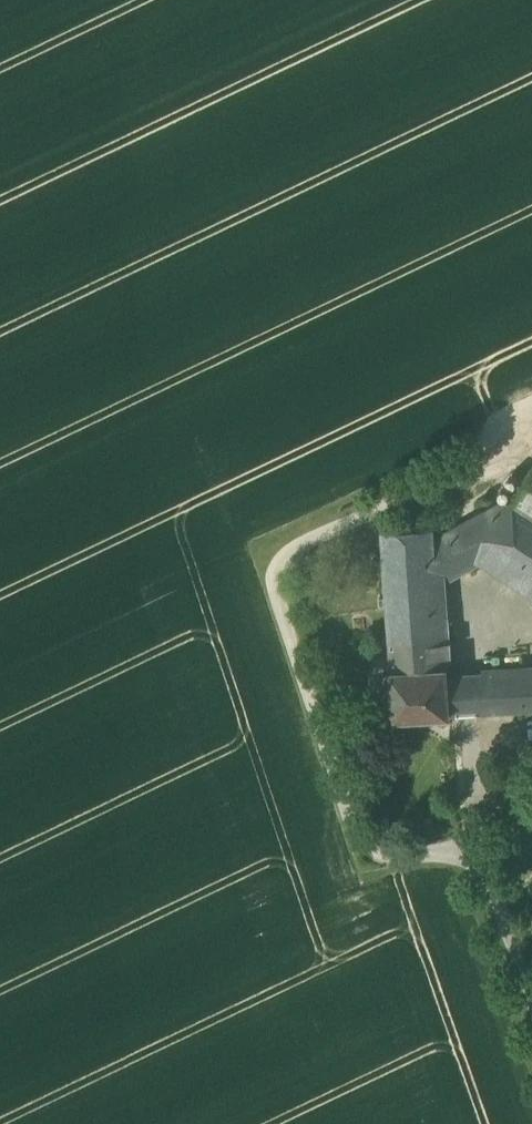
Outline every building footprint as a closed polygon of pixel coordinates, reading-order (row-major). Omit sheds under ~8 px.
[(512,506),(531,519),(531,474),(512,506)] [(499,494),(506,499),(518,481),(511,477),(499,494)] [(496,553),(523,539),(531,525),(531,519),(512,506),(506,501),(434,540),(437,582),(447,581),(478,563),(496,553)] [(523,539),(496,553),(531,576),(531,525),(523,539)] [(439,616),(437,582),(434,540),(434,527),(382,531),(389,638),(428,634),(428,617),(439,616)] [(478,563),(531,598),(531,576),(496,553),(478,563)] [(439,616),(449,615),(447,581),(437,582),(439,616)] [(389,638),(391,670),(447,667),(447,662),(452,662),(449,615),(439,616),(428,617),(428,634),(389,638)] [(448,675),(447,667),(391,670),(394,718),(450,715),(448,675)] [(531,710),(531,670),(483,673),(486,713),(531,710)] [(450,715),(486,713),(483,673),(448,675),(450,715)]
